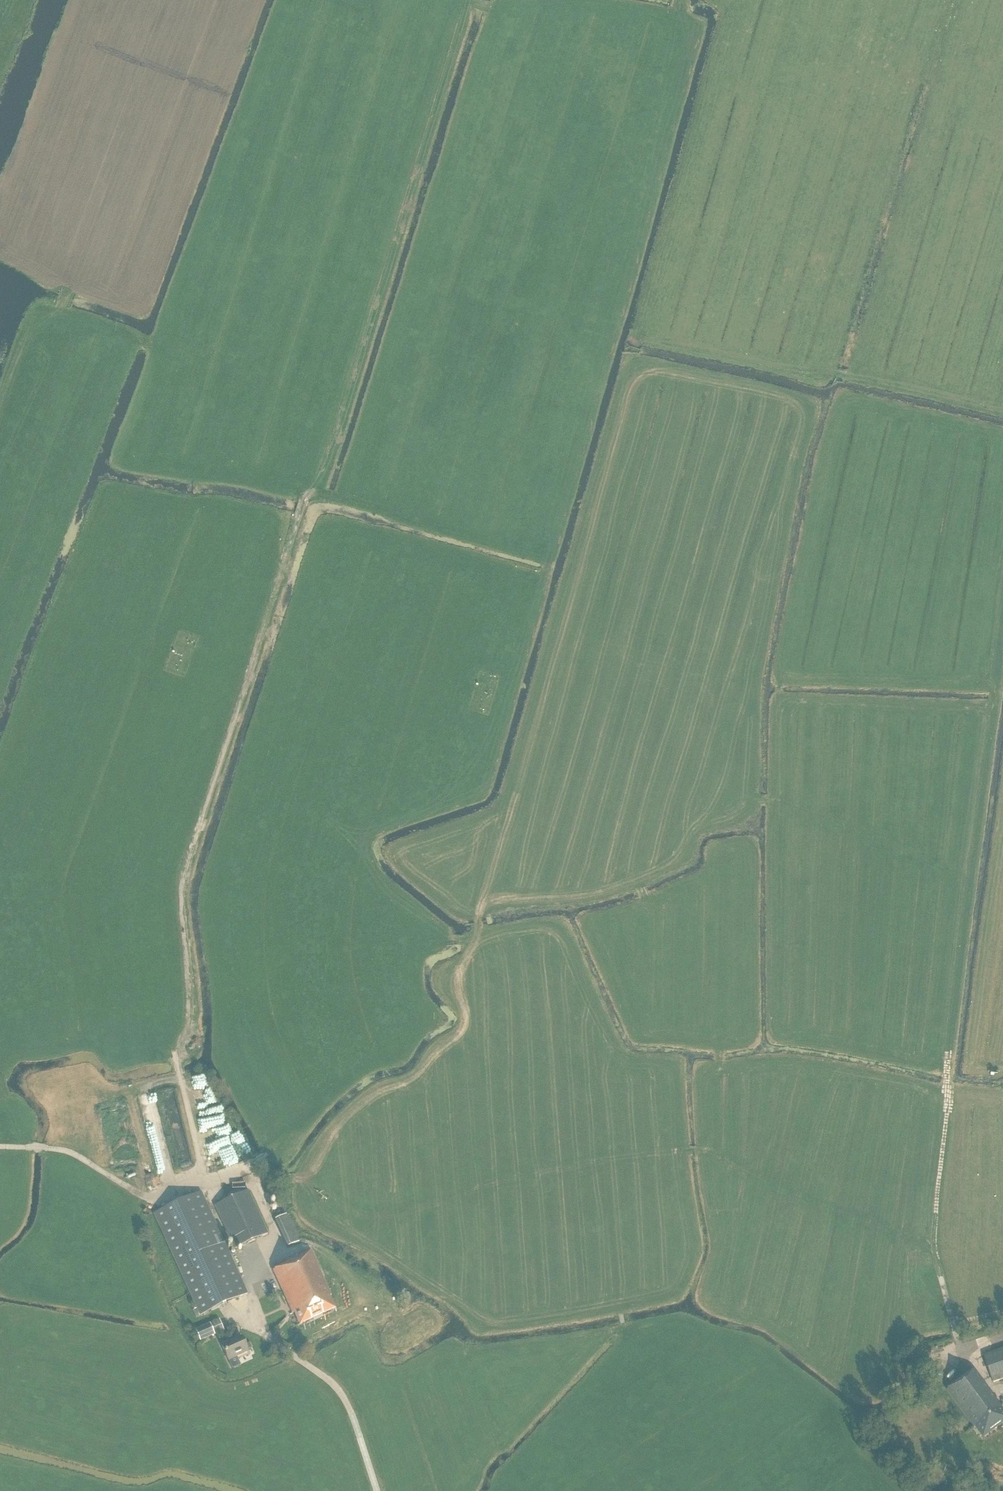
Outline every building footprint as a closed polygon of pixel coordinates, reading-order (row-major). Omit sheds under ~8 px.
[(166,1090),(178,1158),(189,1156),(177,1088),(166,1090)] [(234,1248),(267,1233),(248,1190),(215,1205),(227,1231),(220,1234),(201,1192),(154,1213),(200,1315),(247,1293),(224,1243),(231,1240),(234,1248)] [(288,1247),(299,1242),(287,1215),(275,1220),(288,1247)] [(292,1313),(295,1311),(328,1296),(331,1295),(309,1251),(280,1265),(281,1267),(272,1271),(292,1313)] [(334,1308),(328,1296),(295,1311),(300,1323),(313,1318),(314,1319),(322,1315),(321,1314),(334,1308)] [(210,1323),(195,1329),(198,1337),(200,1341),(215,1335),(210,1323)] [(228,1360),(248,1351),(241,1336),(222,1345),(228,1360)] [(984,1355),(993,1382),(1002,1379),(1002,1349),(984,1355)] [(974,1370),(947,1390),(975,1427),(976,1426),(984,1437),(1002,1422),(1002,1411),(1001,1408),(1002,1407),(974,1370)]
